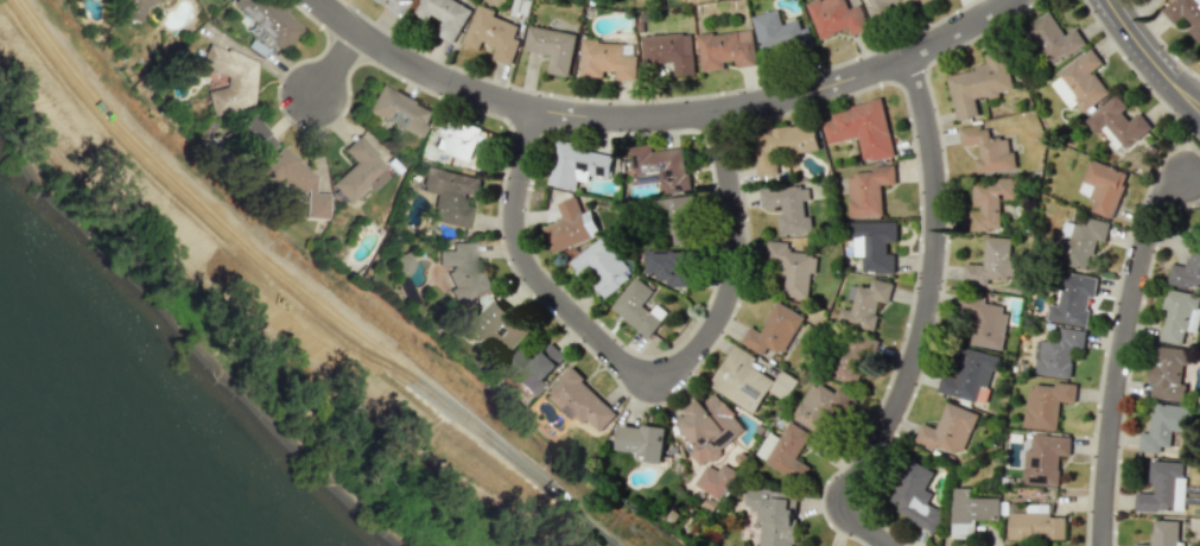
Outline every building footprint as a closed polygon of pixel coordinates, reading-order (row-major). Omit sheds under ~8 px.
[(127,19),(141,13),(139,8),(158,0),(119,0),(127,19)] [(301,30),(270,0),(232,0),(230,2),(280,51),(301,30)] [(380,3),(382,1),(401,17),(414,1),(413,0),(376,0),(380,3)] [(471,9),(454,0),(419,0),(412,14),(427,21),(431,14),(442,20),(434,34),(453,43),(471,9)] [(820,39),(848,28),(851,37),(869,30),(859,4),(846,9),(842,0),(817,0),(806,4),(820,39)] [(874,19),(900,8),(896,0),(866,0),(874,19)] [(1173,25),(1180,18),(1199,42),(1199,41),(1199,3),(1197,0),(1172,0),(1161,10),(1173,25)] [(463,45),(479,50),(481,42),(496,46),(492,59),(511,65),(519,38),(515,37),(518,25),(500,20),(502,12),(475,4),(463,45)] [(761,56),(811,43),(807,27),(800,28),(798,20),(781,24),(777,10),(751,16),(761,56)] [(1064,35),(1048,11),(1021,29),(1045,66),(1084,41),(1075,27),(1064,35)] [(568,76),(576,34),(528,25),(523,50),(550,55),(547,72),(568,76)] [(697,36),(701,72),(725,69),(724,62),(735,60),(736,67),(757,64),(751,28),(697,36)] [(673,62),(673,75),(694,75),(692,33),(641,35),(642,63),(673,62)] [(580,75),(614,76),(614,79),(635,79),(636,55),(622,54),(622,42),(581,40),(580,75)] [(198,65),(227,77),(222,92),(214,89),(210,100),(241,112),(260,64),(207,43),(198,65)] [(1048,81),(1069,108),(1076,103),(1083,112),(1108,93),(1091,71),(1102,63),(1091,49),(1048,81)] [(946,74),(956,120),(978,116),(975,100),(999,95),(999,92),(1011,89),(1003,51),(985,55),(987,66),(946,74)] [(420,137),(433,109),(378,84),(365,112),(420,137)] [(1084,120),(1095,134),(1100,129),(1114,146),(1119,142),(1124,149),(1151,127),(1139,112),(1132,117),(1114,95),(1084,120)] [(826,143),(858,137),(863,161),(894,156),(884,100),(831,110),(832,120),(822,122),(826,143)] [(275,145),(249,112),(228,129),(253,162),(275,145)] [(434,148),(469,161),(480,131),(445,118),(434,148)] [(757,177),(777,174),(774,155),(818,149),(814,122),(750,132),(757,177)] [(959,128),(961,146),(979,144),(980,157),(975,158),(977,173),(1015,169),(1014,151),(1008,151),(1007,137),(989,139),(987,125),(959,128)] [(353,162),(330,184),(348,203),(366,186),(371,191),(391,173),(356,136),(342,150),(353,162)] [(548,185),(575,189),(578,174),(609,180),(613,154),(555,143),(548,185)] [(326,219),(327,194),(313,193),(314,175),(300,165),(300,161),(279,146),(260,173),(272,181),(277,181),(294,193),(305,193),(304,218),(326,219)] [(1127,172),(1088,159),(1077,193),(1095,199),(1090,211),(1111,218),(1127,172)] [(847,174),(848,217),(882,216),(880,184),(895,184),(894,165),(872,166),(872,173),(847,174)] [(480,177),(425,168),(420,192),(436,194),(431,222),(467,228),(471,207),(463,206),(465,195),(477,197),(480,177)] [(969,230),(999,230),(999,200),(1015,200),(1015,180),(972,180),(972,208),(969,208),(969,230)] [(759,189),(760,209),(776,207),(779,234),(813,231),(811,215),(804,216),(803,202),(808,201),(807,185),(759,189)] [(599,235),(590,210),(581,213),(575,196),(556,203),(562,219),(543,226),(553,252),(599,235)] [(672,243),(689,244),(690,198),(662,197),(661,232),(672,232),(672,243)] [(1109,222),(1088,217),(1086,225),(1063,220),(1054,262),(1088,270),(1094,240),(1105,242),(1109,222)] [(894,273),(894,254),(886,254),(887,242),(897,242),(897,222),(853,222),(852,256),(862,257),(862,273),(894,273)] [(569,260),(580,275),(591,267),(600,279),(592,284),(602,297),(632,276),(603,236),(569,260)] [(963,263),(963,284),(988,284),(988,279),(1010,279),(1011,238),(984,237),(983,264),(963,263)] [(790,242),(767,240),(765,258),(780,259),(778,277),(784,278),(783,295),(808,297),(810,272),(816,273),(817,253),(790,251),(790,242)] [(474,242),(451,242),(450,251),(437,251),(437,266),(445,271),(450,284),(450,292),(455,304),(492,289),(484,269),(478,269),(473,256),(474,242)] [(1166,282),(1199,292),(1199,245),(1192,242),(1185,267),(1172,263),(1166,282)] [(644,250),(643,272),(655,273),(655,284),(689,285),(690,252),(644,250)] [(388,264),(397,278),(414,266),(405,253),(388,264)] [(1097,277),(1064,272),(1058,306),(1048,304),(1045,320),(1085,327),(1090,296),(1094,297),(1097,277)] [(611,308),(648,337),(667,313),(651,300),(656,293),(635,277),(611,308)] [(892,283),(871,278),(869,288),(853,285),(847,309),(840,307),(836,323),(873,331),(879,301),(888,303),(892,283)] [(1165,288),(1161,309),(1165,310),(1159,340),(1179,345),(1183,329),(1194,332),(1199,305),(1199,296),(1165,288)] [(1000,349),(1007,307),(982,303),(983,297),(961,293),(958,311),(972,314),(967,344),(1000,349)] [(472,324),(506,356),(530,330),(497,298),(472,324)] [(763,355),(767,347),(782,355),(803,315),(776,301),(760,331),(749,325),(740,343),(763,355)] [(1070,378),(1073,349),(1083,350),(1085,330),(1059,327),(1058,341),(1036,338),(1032,373),(1070,378)] [(856,385),(865,352),(875,355),(878,341),(845,332),(833,378),(856,385)] [(565,357),(550,342),(533,360),(521,348),(505,365),(517,377),(512,382),(528,397),(565,357)] [(753,413),(773,381),(749,365),(754,358),(734,345),(708,385),(753,413)] [(1186,349),(1154,346),(1148,397),(1183,401),(1185,384),(1182,384),(1186,349)] [(616,415),(571,367),(541,395),(555,410),(562,403),(582,424),(587,420),(598,432),(616,415)] [(791,417),(819,435),(833,412),(844,419),(854,402),(815,378),(791,417)] [(1023,428),(1056,430),(1058,402),(1075,403),(1076,383),(1054,382),(1054,386),(1027,384),(1023,428)] [(746,432),(716,392),(702,402),(700,398),(685,410),(689,415),(674,426),(702,464),(746,432)] [(961,457),(978,412),(947,400),(936,428),(921,422),(915,439),(961,457)] [(1138,451),(1168,454),(1171,430),(1189,432),(1192,407),(1153,403),(1150,433),(1140,432),(1138,451)] [(795,458),(810,434),(788,421),(776,441),(767,435),(755,455),(800,483),(810,467),(795,458)] [(617,450),(645,453),(644,461),(662,463),(665,428),(620,423),(617,450)] [(1070,437),(1031,435),(1031,450),(1023,449),(1022,482),(1057,484),(1059,455),(1069,455),(1070,437)] [(933,470),(907,460),(890,501),(899,504),(895,514),(934,531),(943,511),(927,504),(932,493),(925,490),(933,470)] [(1183,462),(1151,461),(1150,493),(1134,492),(1134,510),(1174,511),(1175,485),(1182,485),(1183,462)] [(716,471),(706,465),(693,484),(718,501),(737,472),(722,463),(716,471)] [(795,492),(746,488),(745,508),(760,509),(757,545),(791,545),(795,492)] [(999,497),(972,497),(972,488),(950,488),(951,538),(974,537),(974,519),(999,519),(999,497)] [(1008,540),(1033,540),(1033,537),(1065,537),(1065,515),(1044,515),(1044,504),(1026,504),(1026,512),(1009,512),(1008,540)] [(1177,520),(1151,520),(1151,544),(1132,544),(1132,545),(1177,545),(1177,520)]
